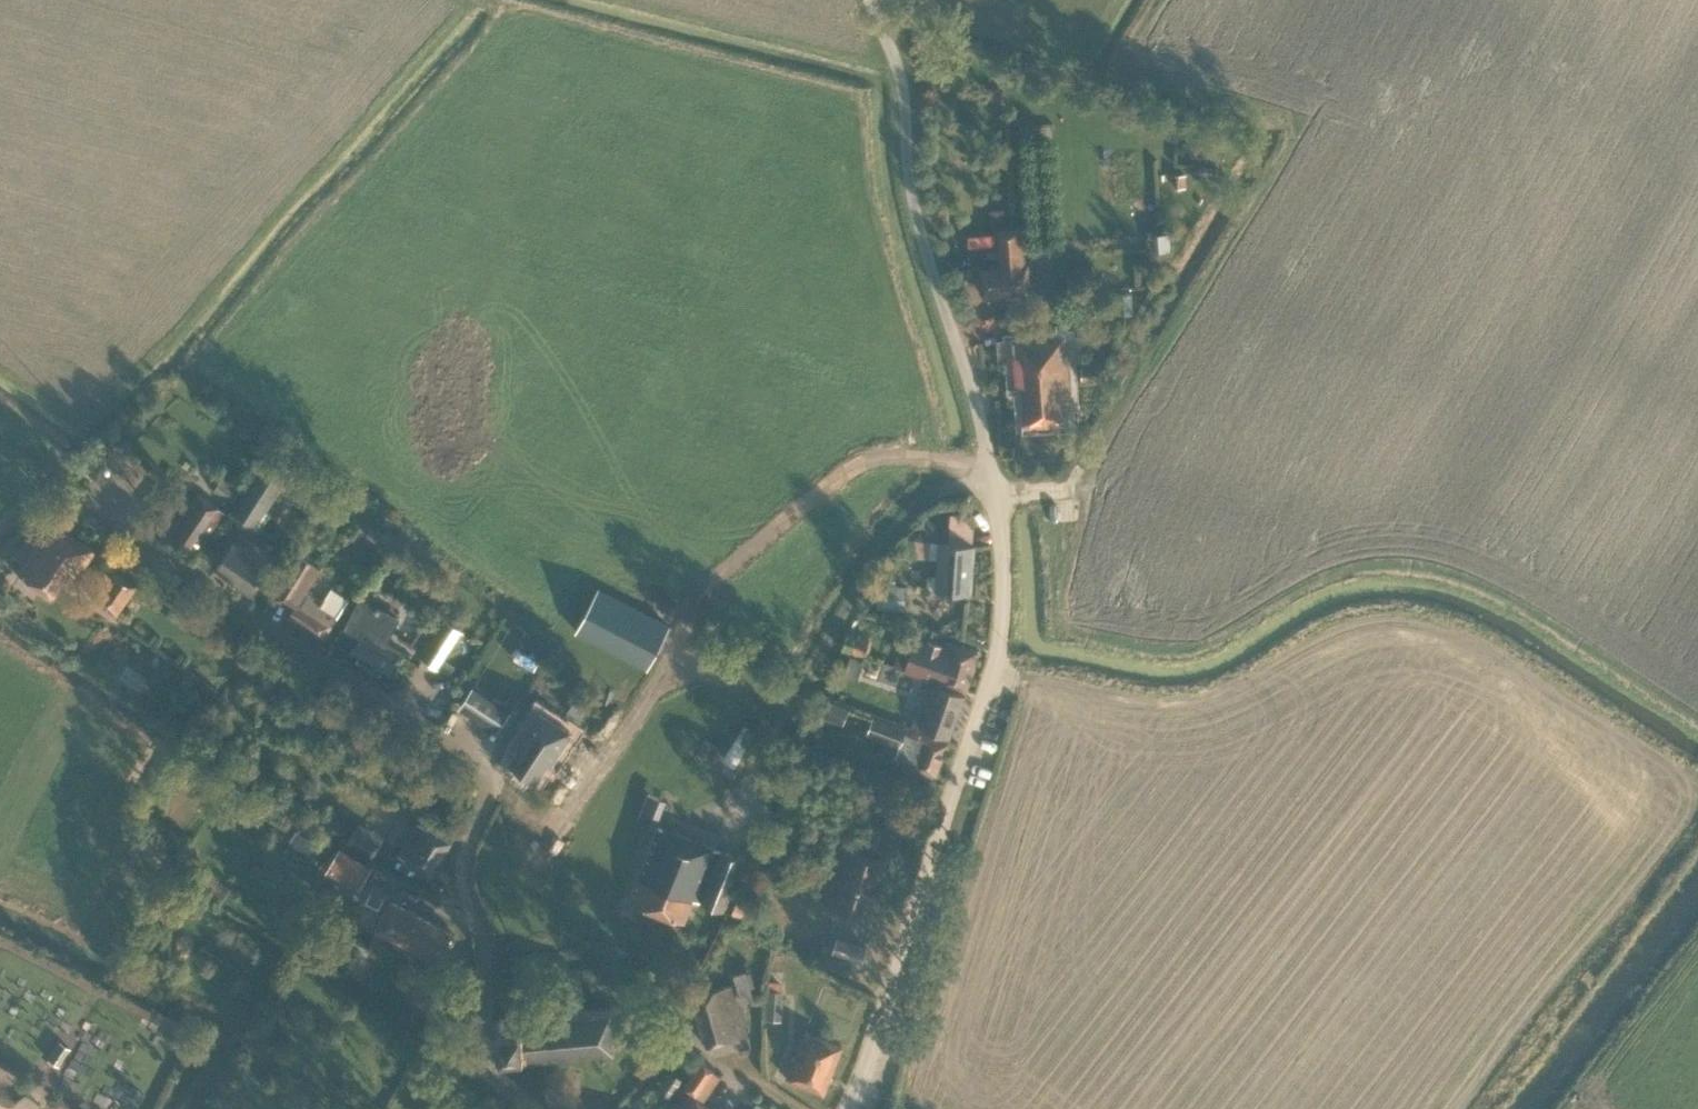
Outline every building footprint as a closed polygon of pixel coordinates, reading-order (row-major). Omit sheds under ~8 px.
[(1175,173),(1175,186),(1186,186),(1187,173),(1175,173)] [(999,265),(983,266),(985,294),(1030,291),(1028,264),(1024,264),(1021,225),(997,226),(999,265)] [(1154,232),(1155,249),(1171,248),(1170,230),(1154,232)] [(1071,397),(1067,336),(1014,339),(1017,384),(1023,383),(1025,419),(1066,416),(1065,398),(1071,397)] [(1081,361),(1082,381),(1102,379),(1100,359),(1081,361)] [(295,465),(271,449),(233,509),(257,525),(295,465)] [(215,489),(233,501),(241,488),(223,476),(215,489)] [(196,540),(201,544),(225,509),(198,491),(179,519),(173,514),(161,531),(189,550),(196,540)] [(80,563),(84,565),(94,550),(50,520),(28,552),(31,554),(18,573),(51,596),(68,571),(72,574),(80,563)] [(973,542),(974,525),(949,523),(948,541),(940,540),(937,589),(972,591),(975,543),(973,542)] [(276,554),(241,531),(216,568),(251,592),(276,554)] [(903,552),(929,555),(931,539),(904,537),(903,552)] [(322,568),(303,555),(276,596),(294,608),(289,616),(323,638),(350,598),(333,586),(323,601),(307,590),(322,568)] [(135,584),(113,569),(93,598),(115,613),(135,584)] [(649,667),(670,625),(584,580),(563,622),(649,667)] [(877,606),(906,608),(908,584),(879,581),(877,606)] [(362,634),(349,654),(385,678),(404,649),(388,639),(400,617),(383,607),(384,606),(363,594),(345,625),(362,634)] [(420,655),(440,668),(464,629),(445,617),(420,655)] [(842,647),(868,655),(873,638),(848,630),(842,647)] [(540,636),(533,648),(544,655),(551,643),(540,636)] [(916,639),(910,659),(907,669),(935,678),(967,687),(979,648),(944,638),(941,649),(931,645),(916,639)] [(852,653),(847,666),(861,670),(865,658),(852,653)] [(965,693),(928,681),(914,722),(951,734),(965,693)] [(461,704),(498,728),(511,710),(473,685),(461,704)] [(591,702),(578,693),(568,708),(581,717),(591,702)] [(823,715),(844,723),(850,706),(829,698),(823,715)] [(522,744),(512,759),(535,775),(546,759),(550,761),(570,730),(541,711),(519,742),(522,744)] [(921,732),(920,733),(874,715),(868,732),(899,743),(894,757),(936,773),(948,742),(921,732)] [(639,813),(658,819),(666,795),(648,788),(639,813)] [(451,840),(419,820),(399,853),(432,872),(451,840)] [(721,848),(659,824),(631,898),(684,920),(685,919),(684,919),(693,897),(725,910),(746,858),(721,848)] [(373,855),(381,841),(355,825),(346,839),(373,855)] [(750,859),(783,873),(797,840),(764,826),(750,859)] [(341,845),(327,869),(360,888),(374,864),(341,845)] [(875,898),(877,898),(883,879),(881,878),(886,861),(844,846),(827,900),(869,914),(875,898)] [(377,926),(442,959),(456,932),(371,888),(366,897),(387,907),(377,926)] [(732,911),(747,916),(751,906),(747,905),(748,901),(738,897),(732,911)] [(832,951),(862,961),(868,945),(838,935),(832,951)] [(735,972),(742,1000),(755,997),(748,968),(735,972)] [(747,1033),(733,983),(693,995),(708,1045),(747,1033)] [(767,1017),(782,1018),(783,988),(769,988),(768,988),(767,1017)] [(614,1007),(612,1008),(612,1006),(610,1006),(610,1008),(584,1010),(584,1008),(582,1009),(582,1010),(557,1012),(557,1011),(554,1011),(555,1012),(528,1015),(528,1013),(526,1013),(526,1015),(525,1015),(526,1020),(522,1021),(521,1017),(518,1014),(514,1015),(511,1017),(511,1022),(499,1023),(502,1049),(528,1046),(529,1049),(525,1052),(528,1055),(531,1051),(559,1049),(559,1051),(561,1051),(561,1049),(584,1047),(584,1049),(586,1048),(586,1047),(613,1045),(613,1046),(615,1046),(615,1044),(617,1044),(617,1042),(615,1042),(612,1010),(614,1010),(614,1007)] [(843,1044),(806,1029),(788,1076),(824,1090),(843,1044)] [(69,1046),(60,1040),(48,1058),(58,1064),(69,1046)] [(717,1069),(701,1058),(684,1083),(701,1094),(717,1069)] [(683,1077),(671,1068),(658,1088),(671,1096),(683,1077)] [(689,1090),(676,1108),(717,1108),(689,1090)]
